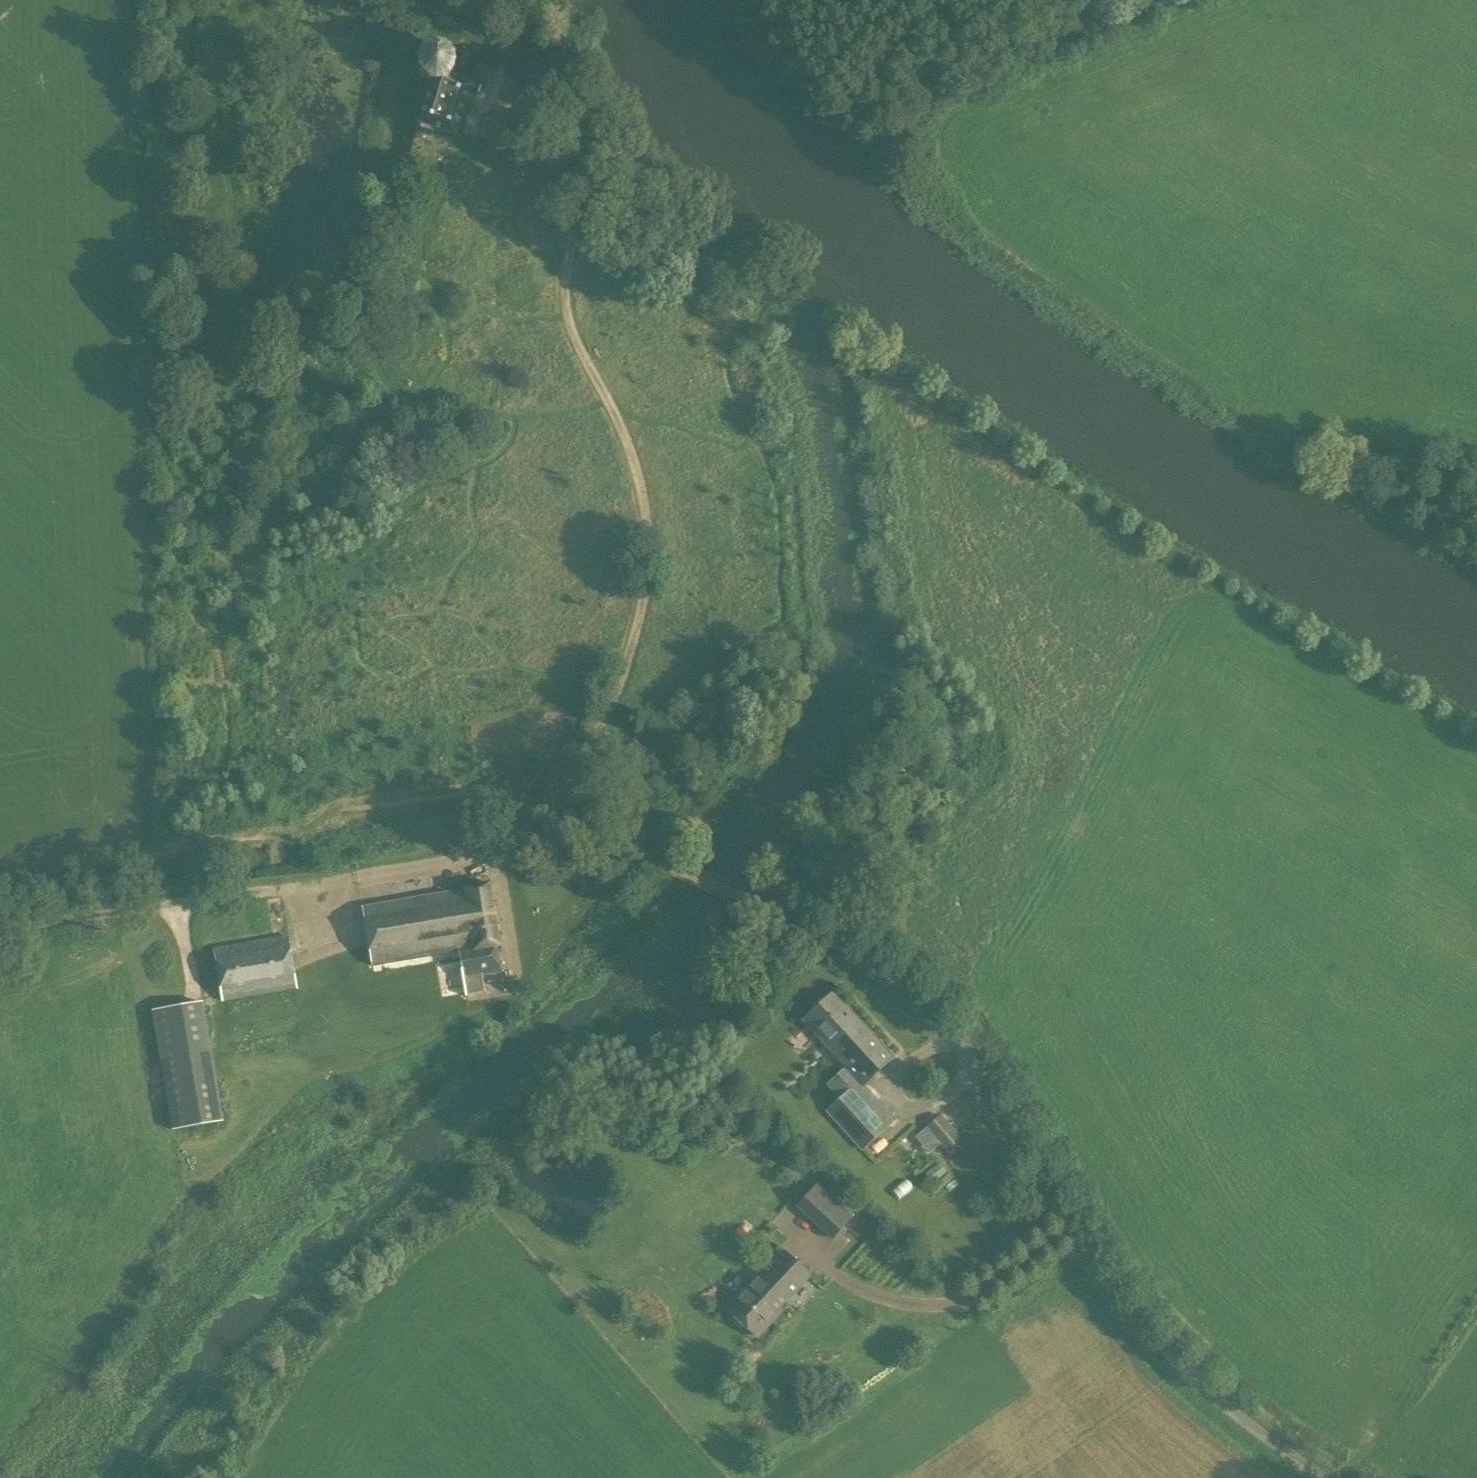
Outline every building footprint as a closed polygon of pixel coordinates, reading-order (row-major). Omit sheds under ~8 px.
[(429,80),(431,80),(419,123),(455,134),(469,85),(450,73),(452,70),(453,62),(452,55),(449,49),(444,46),(436,43),(429,45),(422,50),(419,55),(418,62),(419,70),(422,75),(429,80)] [(489,884),(462,889),(362,906),(372,964),(358,967),(367,1018),(468,1000),(467,995),(484,992),(481,974),(500,971),(497,947),(501,946),(489,884)] [(288,935),(213,948),(229,1045),(261,1040),(258,1024),(302,1016),(288,935)] [(894,1119),(863,1085),(893,1058),(833,991),(801,1020),(821,1042),(847,1069),(829,1086),(842,1099),(826,1114),(848,1137),(844,1140),(857,1154),(894,1119)] [(203,1002),(151,1010),(171,1130),(223,1121),(203,1002)] [(948,1153),(962,1141),(940,1115),(926,1128),(948,1153)] [(817,1184),(795,1207),(832,1241),(853,1217),(817,1184)] [(758,1272),(725,1309),(757,1339),(782,1313),(779,1310),(811,1276),(783,1251),(761,1274),(758,1272)]
